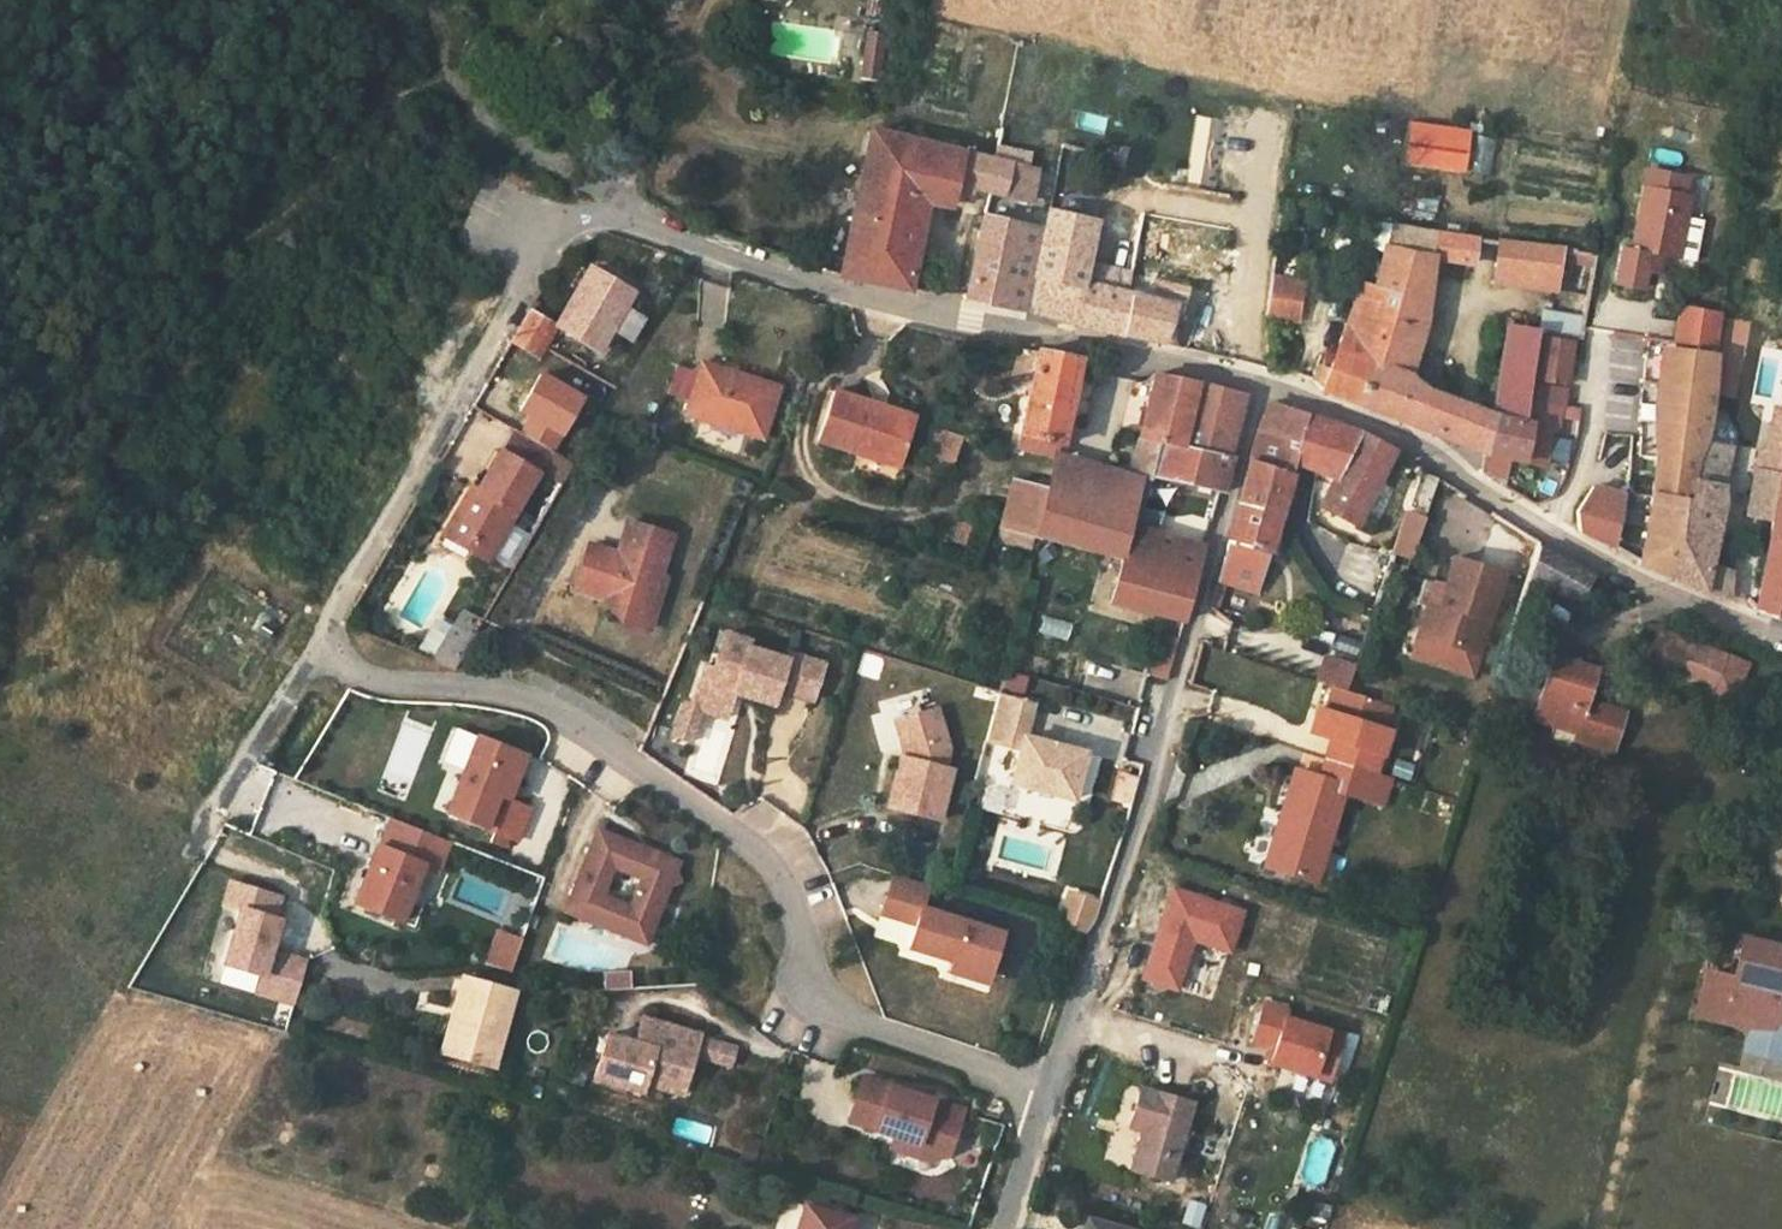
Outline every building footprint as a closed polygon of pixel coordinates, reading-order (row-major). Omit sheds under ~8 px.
[(877,29),(862,27),(859,51),(874,53),(877,29)] [(874,53),(859,51),(856,75),(871,77),(874,53)] [(906,291),(926,201),(949,204),(953,184),(961,153),(876,132),(870,131),(840,276),(906,291)] [(1033,170),(1039,139),(1010,131),(1002,163),(1033,170)] [(1100,155),(1097,167),(1114,170),(1115,166),(1122,168),(1124,162),(1127,150),(1119,148),(1116,159),(1100,155)] [(969,187),(989,191),(985,217),(1023,224),(1033,170),(1002,163),(961,153),(953,184),(969,187)] [(1648,174),(1646,189),(1681,196),(1684,181),(1648,174)] [(949,204),(960,206),(964,192),(967,193),(969,187),(953,184),(949,204)] [(1646,189),(1644,189),(1632,250),(1623,248),(1615,284),(1642,289),(1645,274),(1651,275),(1653,273),(1657,266),(1660,256),(1675,259),(1687,197),(1681,196),(1646,189)] [(1094,224),(1047,212),(1043,230),(1023,224),(985,217),(967,300),(1029,312),(1076,325),(1127,336),(1159,342),(1172,344),(1183,316),(1180,315),(1186,288),(1157,278),(1150,300),(1130,295),(1081,282),(1085,262),(1089,243),(1094,224)] [(1373,222),(1366,245),(1385,252),(1386,248),(1390,225),(1373,222)] [(1455,235),(1457,226),(1447,224),(1445,234),(1455,235)] [(1386,248),(1430,256),(1434,232),(1390,225),(1386,248)] [(1435,261),(1469,266),(1474,238),(1455,235),(1445,234),(1434,232),(1430,256),(1435,256),(1435,261)] [(1509,270),(1507,283),(1522,286),(1522,284),(1528,246),(1501,242),(1496,268),(1509,270)] [(1098,245),(1089,243),(1085,262),(1094,264),(1098,245)] [(1522,284),(1553,289),(1560,251),(1528,246),(1522,284)] [(802,249),(793,247),(789,258),(795,260),(802,249)] [(1484,454),(1490,414),(1407,384),(1425,328),(1435,261),(1435,256),(1430,256),(1386,248),(1385,252),(1377,291),(1355,404),(1474,451),(1484,454)] [(1094,264),(1085,262),(1081,282),(1130,295),(1134,273),(1094,264)] [(1509,270),(1496,268),(1494,281),(1507,283),(1509,270)] [(572,288),(580,292),(590,275),(583,270),(572,288)] [(645,301),(592,271),(590,275),(580,292),(560,327),(533,311),(514,343),(541,358),(560,327),(603,352),(615,331),(633,342),(644,323),(635,318),(645,301)] [(1271,282),(1266,318),(1297,319),(1300,283),(1271,282)] [(1377,291),(1360,284),(1320,390),(1355,404),(1377,291)] [(1685,307),(1682,324),(1678,344),(1715,350),(1721,313),(1685,307)] [(1583,319),(1544,313),(1540,333),(1579,339),(1583,319)] [(1508,320),(1497,319),(1495,332),(1505,334),(1506,326),(1508,320)] [(1536,332),(1506,326),(1505,334),(1490,414),(1523,420),(1528,383),(1536,332)] [(1569,342),(1539,337),(1532,379),(1562,384),(1569,342)] [(1660,384),(1659,384),(1654,404),(1655,458),(1651,503),(1639,562),(1677,579),(1708,412),(1712,391),(1715,357),(1714,357),(1715,350),(1678,344),(1674,343),(1673,351),(1663,350),(1660,384)] [(1035,364),(1018,450),(1036,452),(1055,457),(1057,445),(1060,446),(1079,360),(1030,352),(1028,361),(1035,364)] [(705,365),(689,416),(766,441),(782,388),(705,365)] [(1154,375),(1140,440),(1130,470),(1127,476),(1141,479),(1150,482),(1158,444),(1185,450),(1192,418),(1210,423),(1217,388),(1201,383),(1154,375)] [(1523,420),(1490,414),(1484,454),(1545,464),(1550,431),(1557,432),(1564,389),(1528,383),(1523,420)] [(1204,548),(1143,531),(1155,476),(1225,493),(1230,471),(1233,457),(1229,457),(1244,402),(1246,394),(1240,393),(1217,388),(1210,423),(1192,418),(1185,450),(1158,444),(1150,482),(1141,479),(1121,561),(1111,600),(1182,621),(1204,548)] [(834,393),(817,443),(860,457),(862,452),(900,464),(915,418),(834,393)] [(1265,407),(1259,429),(1297,440),(1307,415),(1278,404),(1267,401),(1265,407)] [(1716,415),(1708,412),(1703,443),(1728,448),(1729,449),(1730,448),(1735,449),(1734,441),(1730,431),(1726,424),(1721,419),(1716,415)] [(1297,440),(1289,462),(1292,463),(1312,469),(1329,423),(1307,415),(1297,440)] [(1322,508),(1356,524),(1394,451),(1363,434),(1329,423),(1312,469),(1315,471),(1311,478),(1331,486),(1322,508)] [(1770,426),(1764,454),(1761,471),(1781,474),(1781,467),(1781,428),(1770,426)] [(1259,429),(1250,462),(1285,472),(1286,471),(1289,462),(1297,440),(1259,429)] [(944,466),(957,439),(940,430),(927,457),(941,465),(944,466)] [(516,432),(503,453),(541,477),(561,489),(573,468),(516,432)] [(1729,571),(1710,564),(1722,509),(1721,487),(1729,449),(1728,448),(1703,443),(1677,579),(1715,594),(1727,598),(1729,571)] [(1764,454),(1745,450),(1741,467),(1754,469),(1761,471),(1764,454)] [(862,452),(860,457),(898,470),(900,464),(862,452)] [(541,477),(503,453),(472,503),(466,500),(444,537),(446,538),(469,553),(487,564),(541,477)] [(1089,552),(1110,472),(1057,458),(1050,492),(1039,538),(1089,552)] [(1250,462),(1240,500),(1279,511),(1289,473),(1285,472),(1250,462)] [(1110,472),(1089,552),(1121,561),(1141,479),(1127,476),(1130,470),(1112,465),(1110,472)] [(1781,474),(1772,521),(1756,611),(1774,618),(1781,620),(1781,467),(1781,474)] [(1754,469),(1745,516),(1772,521),(1781,474),(1761,471),(1754,469)] [(1425,514),(1437,479),(1420,473),(1408,508),(1425,514)] [(1050,492),(1012,482),(1000,527),(1002,528),(1035,537),(1039,538),(1050,492)] [(1615,549),(1625,496),(1593,484),(1577,509),(1580,532),(1615,549)] [(1218,578),(1257,591),(1269,551),(1279,511),(1240,500),(1218,578)] [(616,552),(588,545),(575,589),(626,603),(649,610),(659,573),(670,533),(625,520),(619,543),(628,546),(626,555),(616,552)] [(1035,537),(1002,528),(998,540),(1032,551),(1035,537)] [(446,538),(441,546),(464,561),(469,553),(446,538)] [(628,546),(619,543),(616,552),(626,555),(628,546)] [(1531,578),(1579,604),(1591,575),(1540,548),(1531,578)] [(1437,611),(1429,635),(1478,650),(1502,570),(1453,556),(1437,611)] [(649,610),(626,603),(622,618),(651,626),(666,575),(659,573),(649,610)] [(1416,631),(1429,635),(1437,611),(1423,607),(1416,631)] [(457,669),(484,622),(465,610),(435,661),(457,669)] [(1724,655),(1660,627),(1645,665),(1708,692),(1724,655)] [(725,636),(718,656),(743,664),(748,649),(749,649),(751,644),(725,636)] [(743,664),(718,656),(714,671),(704,667),(694,702),(730,713),(735,695),(775,707),(779,691),(814,702),(820,683),(810,680),(816,663),(789,655),(787,661),(749,649),(748,649),(743,664)] [(1355,665),(1324,655),(1316,679),(1334,685),(1346,689),(1355,665)] [(1724,655),(1708,692),(1731,701),(1747,665),(1724,655)] [(1595,671),(1551,657),(1532,720),(1551,725),(1576,733),(1574,740),(1609,751),(1619,718),(1607,715),(1609,706),(1587,699),(1595,671)] [(825,666),(816,663),(810,680),(820,683),(825,666)] [(1332,740),(1325,759),(1375,775),(1389,731),(1382,729),(1391,703),(1346,689),(1334,685),(1325,712),(1317,710),(1309,732),(1332,740)] [(1034,706),(999,698),(988,742),(1022,751),(1013,785),(1075,800),(1087,754),(1026,738),(1034,706)] [(727,721),(730,713),(694,702),(691,710),(687,707),(673,739),(692,745),(701,713),(727,721)] [(1607,715),(1619,718),(1621,709),(1609,706),(1607,715)] [(947,769),(951,751),(938,709),(896,722),(905,748),(914,750),(912,760),(908,760),(903,758),(891,810),(942,822),(954,771),(947,769)] [(1571,751),(1574,740),(1576,733),(1551,725),(1546,744),(1571,751)] [(480,739),(449,816),(518,843),(532,809),(511,801),(528,758),(480,739)] [(912,760),(914,750),(905,748),(903,758),(908,760),(912,760)] [(1266,866),(1315,881),(1342,792),(1380,805),(1389,779),(1375,775),(1325,759),(1319,778),(1296,771),(1266,866)] [(671,862),(659,867),(639,860),(643,851),(600,835),(569,914),(648,945),(670,887),(680,883),(671,862)] [(379,848),(370,870),(373,871),(376,872),(385,850),(379,848)] [(373,871),(358,905),(405,923),(427,867),(385,850),(376,872),(373,871)] [(671,862),(643,851),(639,860),(659,867),(671,862)] [(443,872),(431,902),(461,914),(473,883),(443,872)] [(996,977),(1009,937),(929,910),(935,894),(899,882),(888,916),(921,927),(914,949),(956,963),(953,974),(976,981),(980,971),(996,977)] [(1741,941),(1732,978),(1705,971),(1695,1011),(1748,1024),(1747,1028),(1770,1033),(1778,1003),(1774,1002),(1777,992),(1781,993),(1781,952),(1741,941)] [(1183,987),(1184,946),(1138,946),(1138,987),(1183,987)] [(296,992),(295,967),(202,969),(203,994),(296,992)] [(992,987),(996,977),(980,971),(976,981),(992,987)] [(468,1013),(454,1056),(494,1068),(516,994),(467,980),(458,1010),(468,1013)] [(1777,992),(1774,1002),(1778,1003),(1770,1033),(1781,1036),(1781,993),(1777,992)] [(1276,1049),(1272,1063),(1330,1081),(1344,1038),(1286,1020),(1288,1013),(1265,1005),(1254,1042),(1276,1049)] [(446,1054),(454,1056),(468,1013),(458,1010),(446,1054)] [(646,1018),(643,1027),(650,1030),(648,1038),(638,1043),(610,1035),(597,1078),(645,1092),(648,1084),(685,1095),(689,1082),(682,1067),(686,1053),(697,1056),(702,1038),(703,1035),(646,1018)] [(650,1030),(643,1027),(638,1043),(648,1038),(650,1030)] [(702,1038),(697,1056),(733,1067),(738,1049),(702,1038)] [(682,1067),(689,1082),(697,1056),(686,1053),(682,1067)] [(967,1112),(867,1079),(853,1122),(899,1137),(922,1144),(918,1155),(937,1161),(953,1155),(967,1112)] [(1190,1104),(1140,1089),(1129,1127),(1148,1132),(1145,1142),(1139,1140),(1130,1169),(1168,1180),(1190,1104)] [(685,1123),(680,1136),(706,1144),(710,1130),(685,1123)] [(922,1144),(899,1137),(895,1148),(918,1155),(922,1144)] [(678,1173),(694,1179),(698,1168),(682,1162),(678,1173)] [(1180,1225),(1197,1228),(1202,1203),(1185,1200),(1180,1225)] [(1331,1206),(1315,1201),(1310,1217),(1326,1221),(1331,1206)] [(802,1228),(853,1228),(855,1220),(809,1207),(802,1228)]
